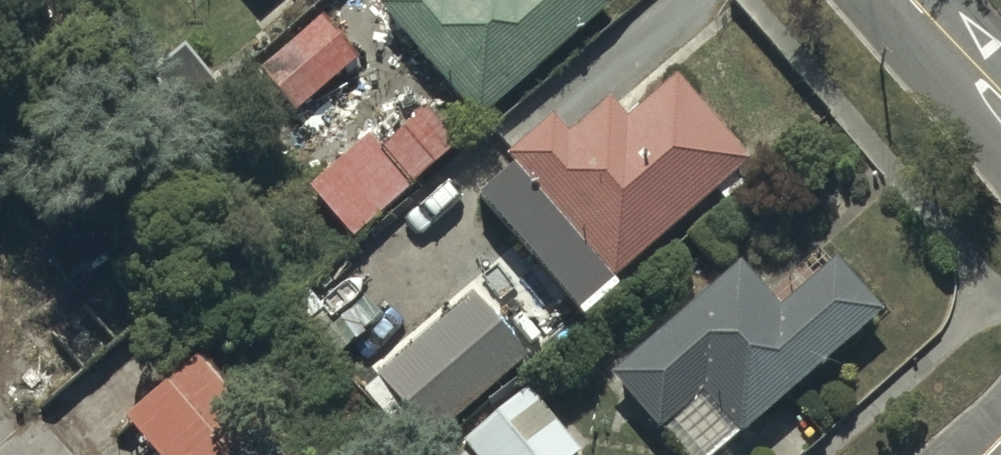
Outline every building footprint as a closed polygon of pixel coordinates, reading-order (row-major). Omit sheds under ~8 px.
[(270,25),(300,0),(249,0),(270,25)] [(376,8),(476,124),(611,8),(604,0),(386,0),(376,8)] [(354,62),(318,21),(258,71),(296,114),(354,62)] [(551,121),(505,162),(614,284),(715,193),(725,204),(745,186),(739,178),(751,168),(673,81),(625,124),(607,104),(568,139),(551,121)] [(363,140),(307,191),(351,242),(457,146),(425,111),(377,155),(363,140)] [(610,381),(660,434),(679,454),(720,454),(740,439),(882,316),(836,262),(778,312),(739,266),(610,381)] [(472,296),(376,380),(431,443),(527,358),(472,296)] [(122,425),(148,454),(277,454),(197,363),(122,425)] [(460,445),(467,454),(577,454),(526,392),(460,445)]
